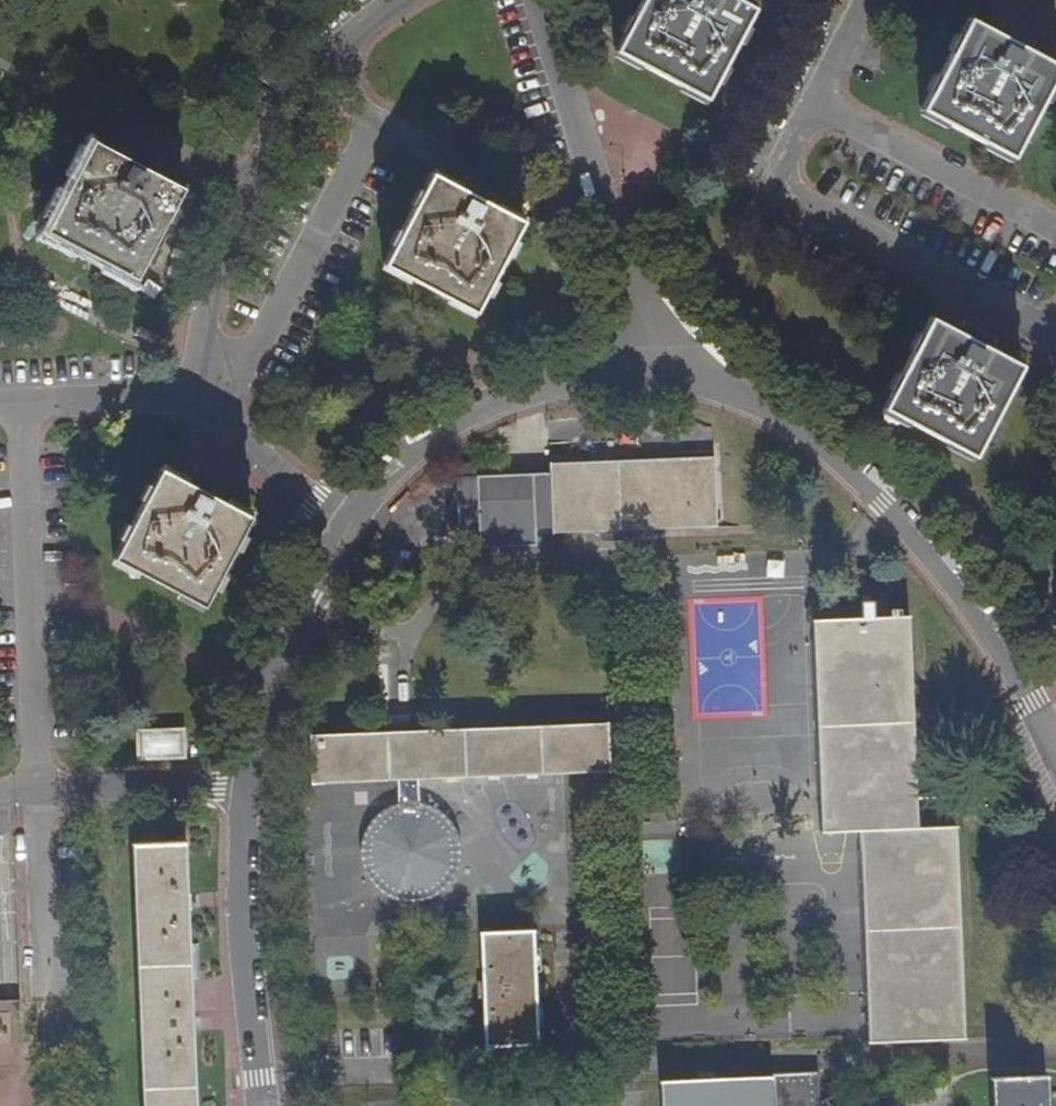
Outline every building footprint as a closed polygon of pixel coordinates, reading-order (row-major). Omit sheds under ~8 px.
[(704,101),(752,10),(733,0),(642,0),(615,53),(704,101)] [(966,22),(921,112),(1010,158),(1055,71),(1055,68),(966,22)] [(131,279),(181,190),(105,149),(91,141),(42,231),(131,279)] [(381,265),(472,313),(520,223),(430,177),(381,265)] [(946,329),(928,320),(881,410),(971,457),(1018,367),(946,329)] [(547,475),(549,528),(550,535),(656,530),(714,528),(712,460),(546,466),(547,475)] [(172,479),(157,472),(110,559),(201,609),(248,517),(172,479)] [(537,528),(549,528),(547,475),(456,476),(458,530),(481,530),(481,546),(538,544),(537,528)] [(915,830),(905,617),(810,622),(820,834),(857,833),(865,1042),(961,1039),(952,829),(915,830)] [(605,725),(306,738),(308,787),(394,784),(395,804),(378,811),(365,825),(357,841),(356,857),(359,871),(369,889),(383,900),(397,904),(410,906),(422,904),(434,900),(445,892),(453,881),(458,870),(460,858),(459,842),(456,833),(449,822),(435,809),(416,802),(415,783),(608,775),(605,725)] [(141,754),(178,753),(178,737),(141,737),(141,754)] [(129,842),(139,1105),(191,1105),(182,897),(180,841),(129,842)] [(654,905),(669,901),(664,881),(649,885),(654,905)] [(481,1049),(534,1047),(532,935),(478,935),(481,1049)] [(817,1072),(771,1074),(765,1079),(661,1083),(662,1105),(819,1105),(817,1072)] [(991,1105),(1042,1105),(1041,1079),(990,1081),(991,1105)]
